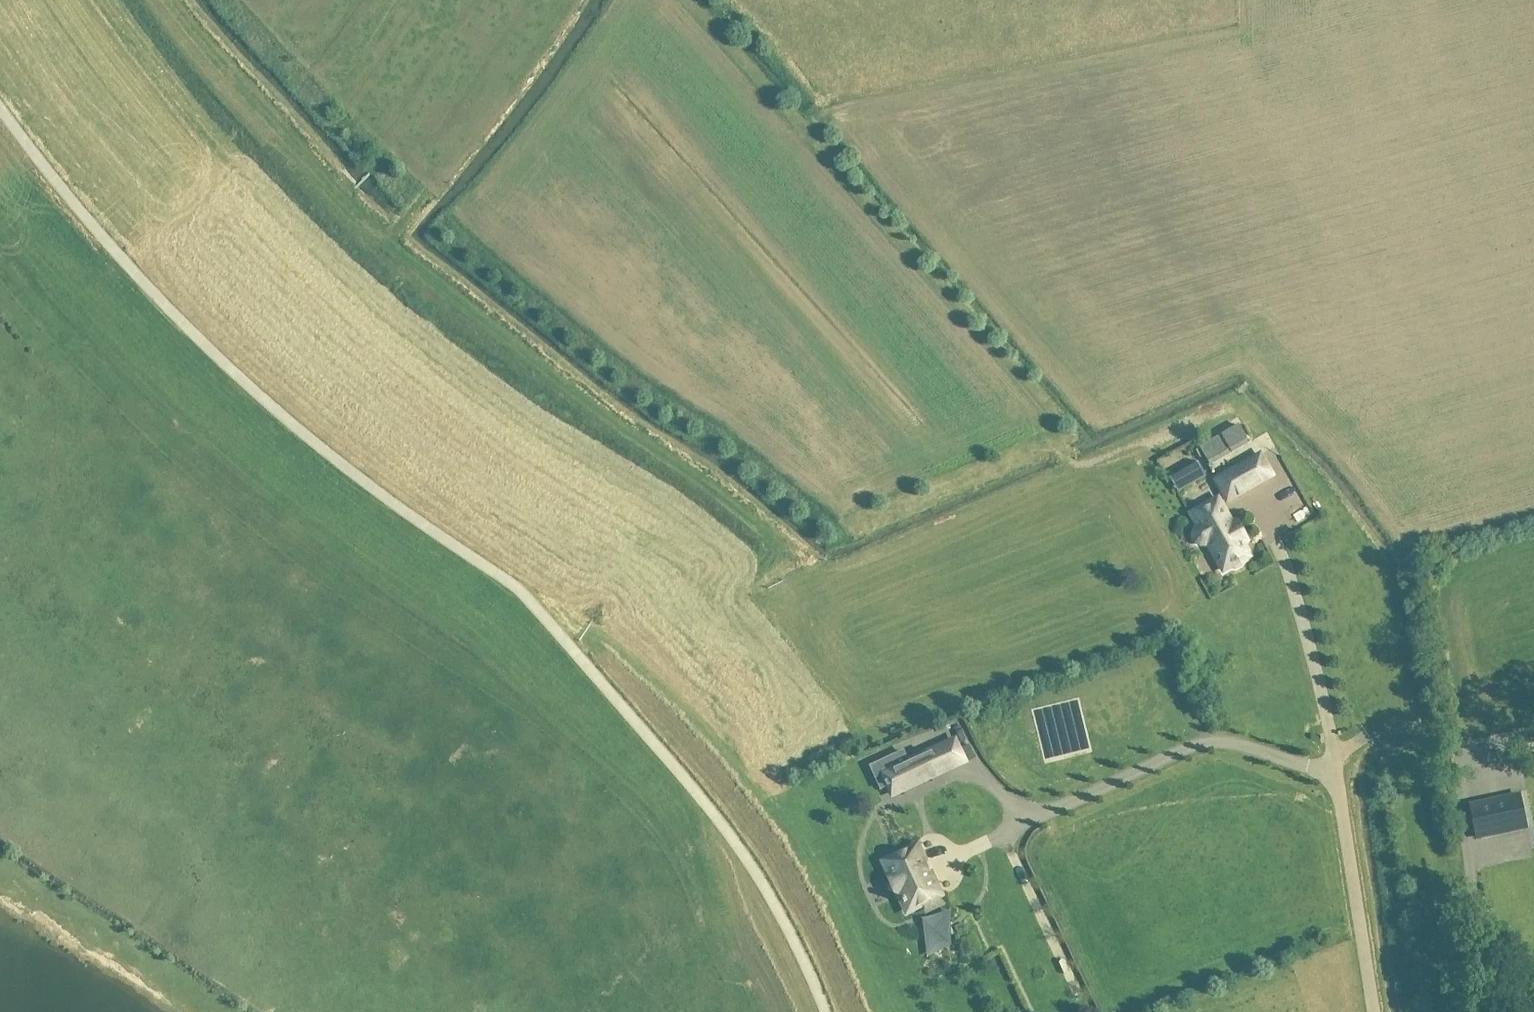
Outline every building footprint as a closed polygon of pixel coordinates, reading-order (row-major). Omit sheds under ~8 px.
[(1223,435),(1199,448),(1208,464),(1232,452),(1223,435)] [(1260,454),(1248,460),(1260,481),(1272,474),(1260,454)] [(1216,479),(1227,500),(1260,481),(1248,460),(1216,479)] [(1246,538),(1237,522),(1232,524),(1218,498),(1191,513),(1199,526),(1196,528),(1194,532),(1194,537),(1196,541),(1200,544),(1205,543),(1208,542),(1223,570),(1230,566),(1236,566),(1240,563),(1243,559),(1250,555),(1242,541),(1246,538)] [(883,774),(888,784),(892,794),(942,771),(932,751),(883,774)] [(1526,826),(1519,794),(1470,805),(1476,837),(1526,826)] [(925,863),(924,863),(919,865),(917,860),(916,860),(911,849),(884,862),(890,873),(887,875),(897,896),(900,894),(907,910),(927,901),(925,896),(937,890),(925,863)]
